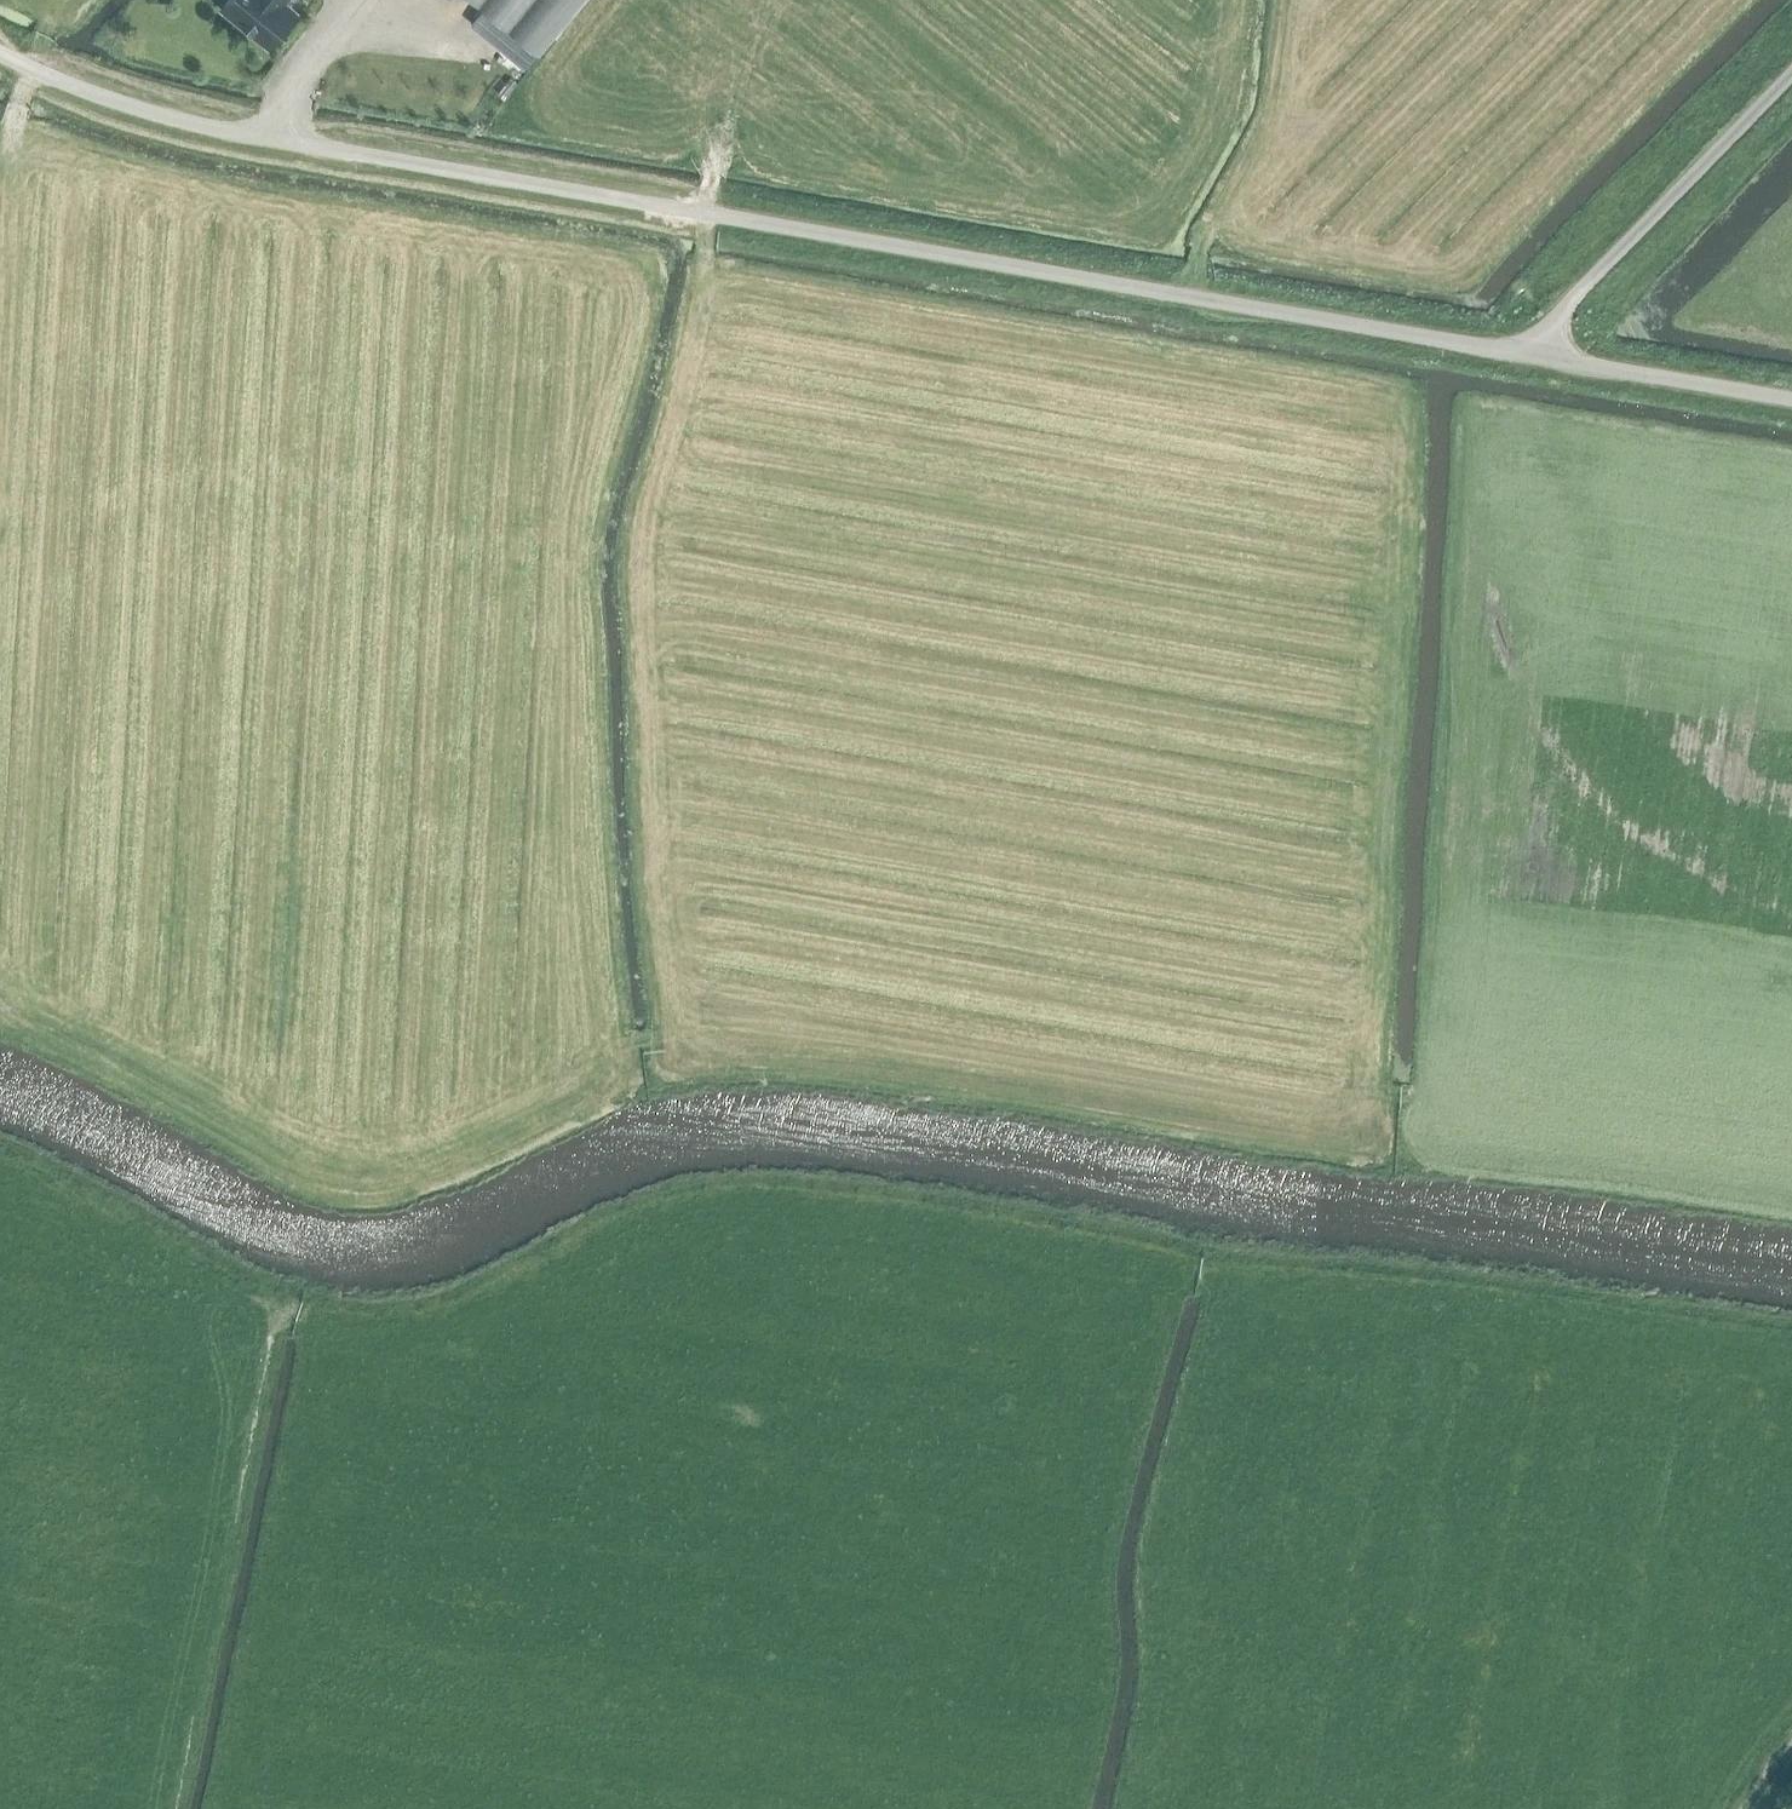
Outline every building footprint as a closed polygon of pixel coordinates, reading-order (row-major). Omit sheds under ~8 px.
[(294,14),(282,4),(286,0),(228,0),(222,8),(268,46),(294,14)] [(524,67),(579,0),(476,0),(484,6),(470,23),(524,67)]
